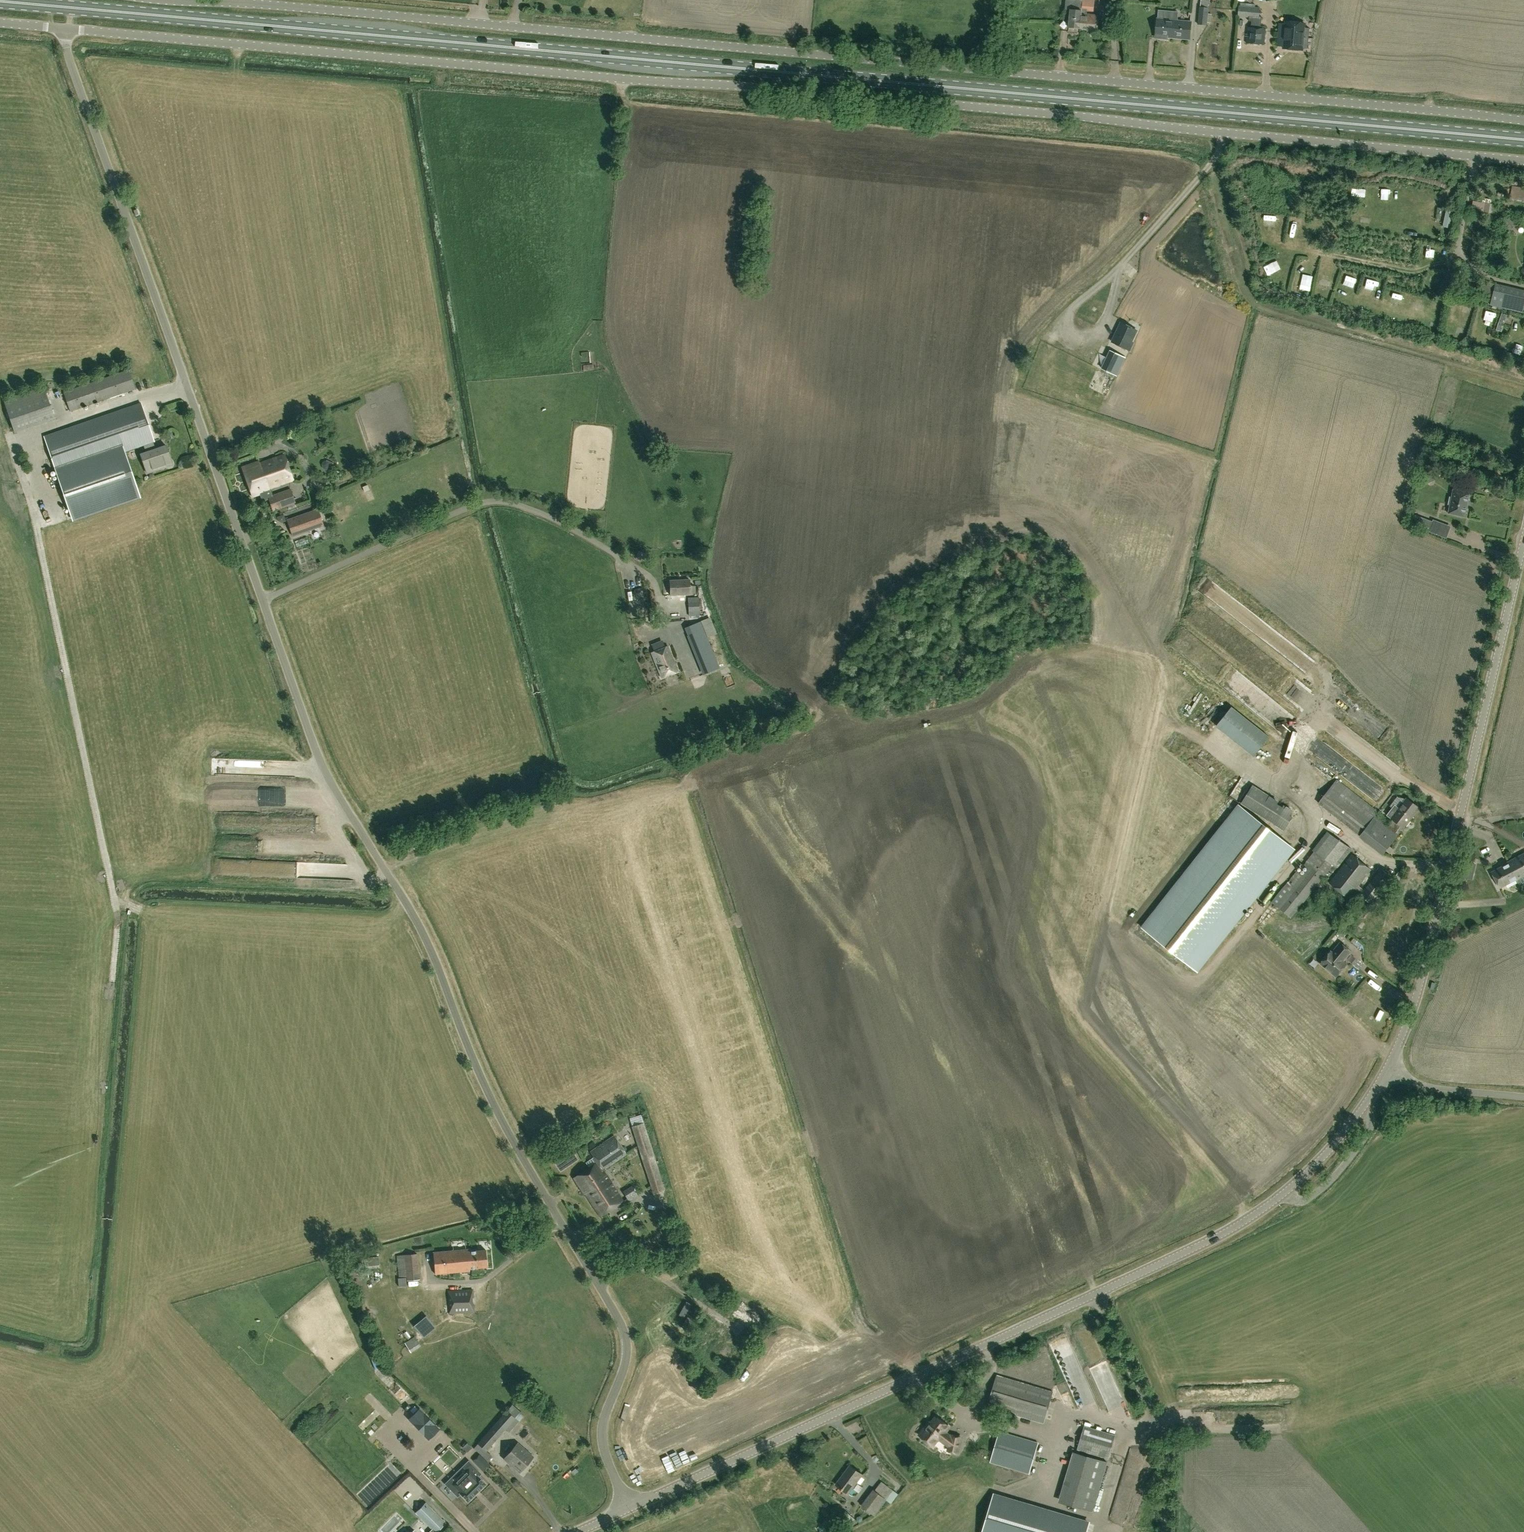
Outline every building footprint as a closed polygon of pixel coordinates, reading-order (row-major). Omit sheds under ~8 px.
[(1082,0),(1066,0),(1065,9),(1070,9),(1069,27),(1080,28),(1082,0)] [(1080,28),(1095,29),(1096,14),(1086,14),(1087,10),(1094,11),(1095,0),(1082,0),(1080,28)] [(1207,0),(1201,0),(1200,7),(1198,24),(1207,25),(1209,8),(1206,8),(1207,0)] [(1261,18),(1259,17),(1260,8),(1239,6),(1238,16),(1249,17),(1249,21),(1252,21),(1251,27),(1248,27),(1246,43),(1264,44),(1266,29),(1260,28),(1261,17),(1261,18)] [(1178,21),(1178,12),(1164,10),(1163,19),(1158,18),(1156,37),(1167,38),(1167,36),(1189,38),(1191,22),(1178,21)] [(1305,27),(1305,22),(1286,21),(1284,47),(1303,49),(1303,47),(1308,48),(1310,27),(1305,27)] [(1352,196),(1362,197),(1363,188),(1353,186),(1352,196)] [(1512,186),(1510,198),(1523,200),(1523,187),(1512,186)] [(1417,202),(1426,202),(1426,192),(1417,191),(1417,202)] [(1473,200),(1471,209),(1490,213),(1492,204),(1473,200)] [(1446,209),(1443,226),(1450,228),(1453,211),(1446,209)] [(1276,219),(1276,213),(1266,214),(1266,229),(1271,228),(1271,219),(1276,219)] [(1388,218),(1388,226),(1397,226),(1397,218),(1388,218)] [(1266,266),(1270,276),(1280,272),(1275,262),(1266,266)] [(1312,290),(1314,273),(1307,272),(1305,289),(1312,290)] [(1523,309),(1523,290),(1495,284),(1482,281),(1479,293),(1492,296),(1490,305),(1523,312),(1523,309)] [(1395,292),(1392,302),(1402,305),(1405,294),(1395,292)] [(1474,318),(1475,305),(1468,304),(1466,317),(1474,318)] [(1499,318),(1496,329),(1501,331),(1507,315),(1501,313),(1499,318)] [(1436,317),(1431,329),(1439,332),(1444,320),(1436,317)] [(1121,323),(1112,342),(1129,350),(1133,342),(1131,342),(1137,330),(1121,323)] [(1461,335),(1469,335),(1469,327),(1460,328),(1461,335)] [(1096,339),(1088,353),(1105,361),(1112,348),(1096,339)] [(1117,376),(1125,357),(1111,351),(1102,369),(1117,376)] [(71,411),(135,389),(128,369),(64,392),(71,411)] [(14,430),(54,417),(44,387),(4,400),(14,430)] [(124,452),(153,441),(142,407),(77,429),(76,425),(44,436),(73,521),(141,497),(124,452)] [(153,442),(144,445),(146,452),(141,454),(147,473),(159,468),(159,466),(171,462),(172,464),(166,445),(156,449),(153,442)] [(293,479),(285,454),(260,463),(259,460),(242,466),(252,496),(266,491),(273,510),(295,503),(290,488),(272,494),(270,487),(293,479)] [(1428,476),(1431,484),(1437,481),(1434,473),(1428,476)] [(1453,489),(1448,513),(1465,517),(1470,493),(1453,489)] [(309,512),(306,506),(286,514),(288,520),(287,520),(293,535),(323,524),(318,509),(309,512)] [(1433,521),(1415,514),(1411,524),(1429,531),(1436,534),(1437,533),(1445,536),(1448,527),(1440,524),(1441,523),(1434,520),(1433,521)] [(47,530),(54,528),(51,515),(44,517),(47,530)] [(670,580),(670,595),(690,594),(690,579),(670,580)] [(1214,597),(1223,585),(1217,581),(1208,593),(1214,597)] [(692,607),(692,621),(704,621),(704,606),(692,607)] [(704,674),(718,668),(700,621),(685,627),(704,674)] [(661,677),(678,670),(667,646),(651,653),(661,677)] [(735,679),(729,682),(731,688),(738,685),(735,679)] [(1254,756),(1269,737),(1232,706),(1216,726),(1254,756)] [(1379,811),(1337,779),(1318,802),(1384,853),(1400,832),(1398,830),(1389,823),(1377,814),(1379,811)] [(1284,830),(1292,817),(1291,816),(1291,808),(1253,784),(1241,803),(1284,830)] [(1393,819),(1389,823),(1398,830),(1402,825),(1404,827),(1412,817),(1411,816),(1413,814),(1414,814),(1420,807),(1407,797),(1399,807),(1395,805),(1387,815),(1393,819)] [(1295,849),(1238,804),(1142,926),(1198,971),(1295,849)] [(1292,838),(1301,832),(1297,827),(1288,834),(1292,838)] [(1338,868),(1352,849),(1328,830),(1313,849),(1315,850),(1273,903),(1292,917),(1328,871),(1332,874),(1337,867),(1338,868)] [(1517,879),(1520,878),(1523,883),(1523,882),(1523,853),(1507,861),(1517,879)] [(1359,887),(1357,886),(1371,868),(1352,854),(1329,883),(1349,898),(1355,890),(1371,902),(1392,875),(1382,867),(1364,889),(1360,886),(1359,887)] [(1516,880),(1517,879),(1507,861),(1506,862),(1507,863),(1491,872),(1499,887),(1515,879),(1516,880)] [(1472,878),(1475,864),(1469,863),(1466,877),(1472,878)] [(304,877),(313,876),(312,865),(303,866),(304,877)] [(1344,962),(1352,952),(1340,943),(1332,952),(1331,951),(1321,964),(1336,976),(1346,964),(1344,962)] [(644,1122),(642,1115),(630,1119),(632,1126),(653,1194),(666,1190),(644,1122)] [(623,1201),(602,1168),(626,1152),(615,1136),(591,1153),(593,1157),(585,1162),(588,1167),(573,1177),(584,1194),(585,1193),(600,1216),(623,1201)] [(630,1203),(641,1197),(637,1189),(626,1194),(630,1203)] [(488,1266),(486,1249),(468,1251),(467,1248),(433,1251),(435,1273),(470,1270),(470,1268),(488,1266)] [(420,1279),(417,1253),(397,1255),(399,1277),(407,1277),(407,1280),(420,1279)] [(360,1270),(380,1267),(379,1256),(359,1258),(360,1270)] [(449,1313),(474,1312),(473,1289),(448,1290),(449,1313)] [(734,1306),(743,1323),(753,1318),(744,1301),(734,1306)] [(423,1337),(436,1327),(426,1314),(413,1325),(423,1337)] [(419,1338),(410,1342),(414,1352),(423,1348),(419,1338)] [(1044,1423),(1053,1391),(997,1375),(988,1406),(1044,1423)] [(383,1401),(395,1390),(387,1382),(375,1393),(383,1401)] [(1087,1408),(1100,1403),(1098,1399),(1085,1404),(1087,1408)] [(427,1439),(439,1428),(418,1407),(407,1418),(427,1439)] [(506,1428),(515,1418),(506,1410),(492,1426),(501,1434),(506,1428)] [(950,1427),(935,1415),(932,1420),(931,1419),(919,1435),(934,1446),(939,1440),(948,1447),(947,1450),(959,1453),(962,1436),(952,1434),(947,1430),(950,1427)] [(1109,1458),(1115,1435),(1084,1426),(1077,1449),(1109,1458)] [(488,1431),(478,1443),(487,1451),(497,1439),(488,1431)] [(1029,1473),(1038,1442),(1000,1431),(991,1461),(1029,1473)] [(520,1472),(534,1456),(518,1442),(504,1458),(520,1472)] [(467,1443),(463,1447),(467,1451),(471,1447),(467,1443)] [(1093,1511),(1107,1462),(1077,1453),(1063,1502),(1093,1511)] [(484,1471),(490,1465),(479,1454),(473,1460),(484,1471)] [(460,1493),(468,1501),(486,1483),(478,1475),(481,1473),(470,1462),(466,1467),(468,1469),(453,1483),(452,1482),(448,1486),(458,1495),(460,1493)] [(848,1494),(863,1474),(850,1464),(835,1485),(848,1494)] [(885,1485),(880,1481),(876,1490),(873,1489),(861,1505),(875,1515),(887,1499),(894,1490),(886,1484),(885,1485)] [(1090,1521),(997,1493),(985,1531),(1087,1531),(1090,1521)] [(446,1522),(426,1502),(416,1512),(432,1529),(429,1531),(436,1531),(446,1522)]
